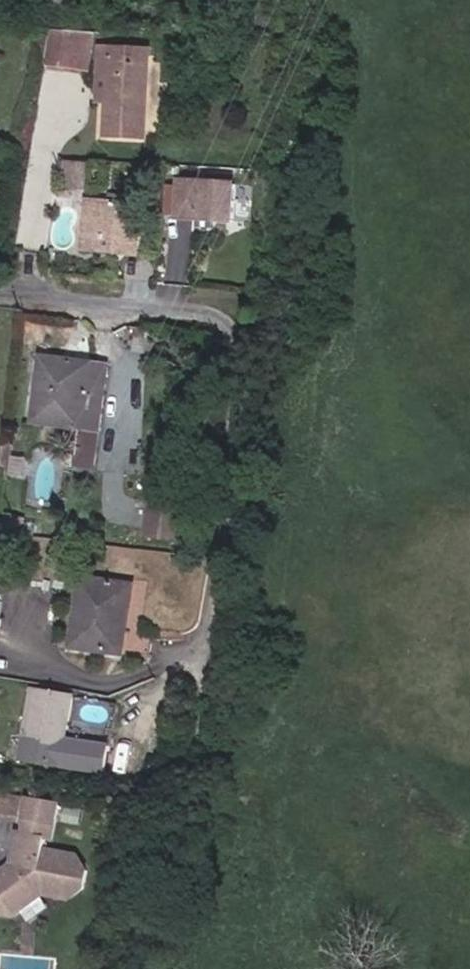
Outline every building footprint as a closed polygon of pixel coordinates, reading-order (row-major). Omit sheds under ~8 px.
[(79,69),(83,35),(54,33),(49,65),(79,69)] [(90,71),(95,36),(83,35),(79,69),(90,71)] [(109,103),(111,65),(114,65),(115,49),(102,48),(99,103),(109,103)] [(148,139),(153,51),(115,49),(114,65),(111,65),(109,103),(107,137),(148,139)] [(236,222),(238,186),(183,182),(180,218),(236,222)] [(90,250),(95,202),(88,202),(83,250),(90,250)] [(136,255),(140,207),(95,202),(90,250),(136,255)] [(146,256),(150,208),(140,207),(136,255),(146,256)] [(147,340),(149,330),(138,328),(137,338),(147,340)] [(98,460),(109,364),(42,356),(33,423),(84,430),(81,458),(98,460)] [(10,467),(12,446),(4,445),(1,466),(10,467)] [(97,469),(98,460),(81,458),(77,457),(76,467),(97,469)] [(186,542),(192,502),(157,497),(151,537),(186,542)] [(120,633),(126,585),(84,579),(74,648),(127,655),(127,653),(129,635),(120,633)] [(129,635),(136,586),(126,585),(120,633),(129,635)] [(155,657),(157,639),(129,635),(127,653),(155,657)] [(70,741),(77,697),(36,690),(25,759),(111,773),(115,747),(70,741)] [(21,798),(0,795),(0,814),(18,817),(21,798)] [(93,872),(82,857),(66,854),(66,856),(47,853),(49,840),(55,841),(61,805),(30,799),(27,819),(28,819),(25,835),(20,834),(14,865),(19,865),(17,875),(12,874),(3,873),(0,875),(0,896),(6,897),(3,914),(16,916),(47,895),(74,900),(90,890),(93,872)]
